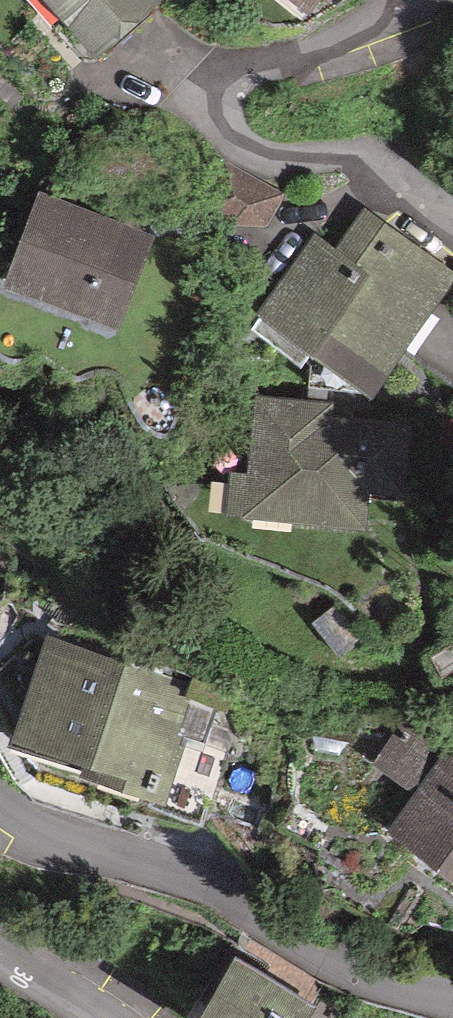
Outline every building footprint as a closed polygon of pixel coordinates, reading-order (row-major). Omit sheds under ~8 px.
[(88,51),(145,2),(143,0),(43,0),(88,51)] [(197,241),(253,268),(281,211),(225,184),(197,241)] [(138,234),(38,197),(8,279),(107,315),(138,234)] [(438,270),(357,217),(330,258),(299,238),(249,313),(361,387),(438,270)] [(322,404),(246,400),(241,475),(222,474),(219,508),(352,516),(358,423),(321,420),(322,404)] [(340,602),(317,620),(340,650),(363,632),(340,602)] [(49,651),(16,738),(145,786),(178,700),(49,651)] [(387,823),(452,877),(452,763),(406,725),(379,759),(415,789),(387,823)] [(197,1017),(199,1017),(303,1017),(311,1007),(242,956),(197,1017)]
